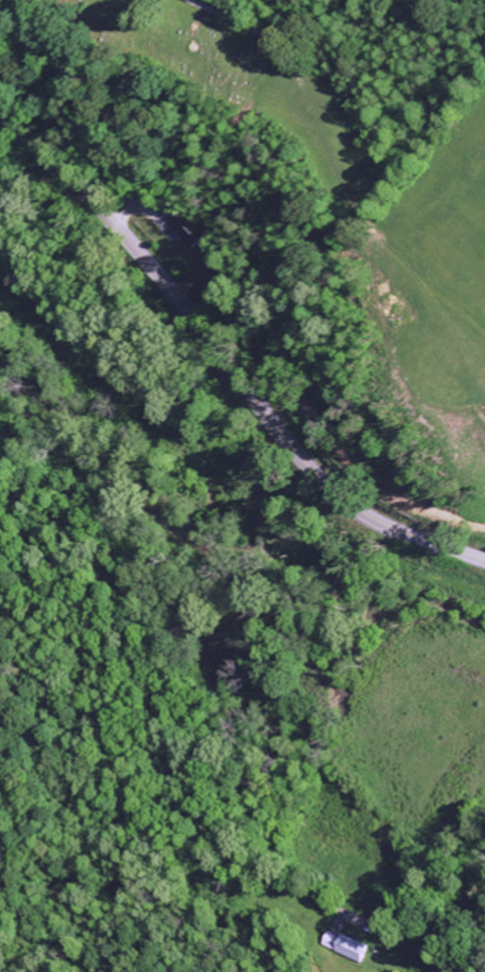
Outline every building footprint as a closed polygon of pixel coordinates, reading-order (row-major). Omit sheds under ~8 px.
[(174,226),(193,249),(203,241),(184,218),(174,226)] [(365,964),(373,946),(345,933),(337,951),(365,964)]
